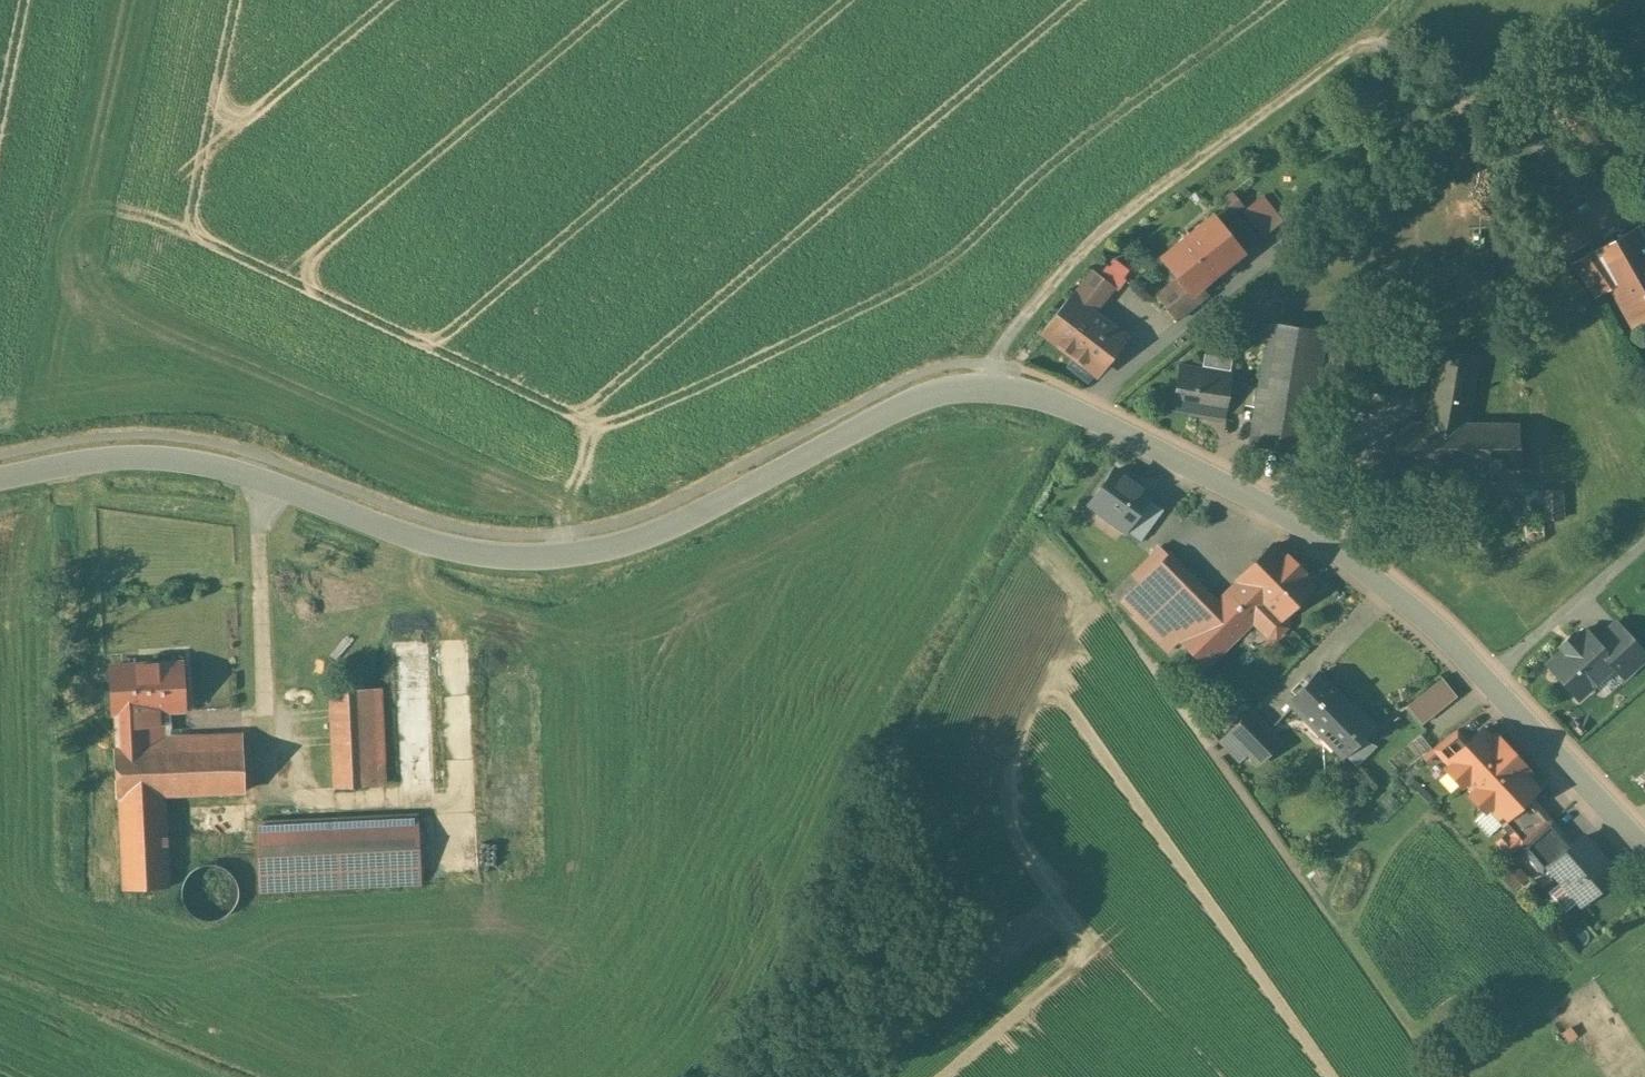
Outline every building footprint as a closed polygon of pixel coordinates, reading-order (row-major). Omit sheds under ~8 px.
[(1557,225),(1578,252),(1596,238),(1575,211),(1557,225)] [(1214,216),(1161,258),(1186,290),(1189,294),(1199,286),(1216,272),(1215,271),(1239,251),(1241,253),(1242,252),(1241,251),(1224,229),(1214,216)] [(1238,217),(1224,229),(1241,251),(1256,239),(1238,217)] [(1593,253),(1611,287),(1636,332),(1644,326),(1644,244),(1642,240),(1636,229),(1593,253)] [(1593,253),(1572,265),(1576,270),(1595,296),(1611,287),(1593,253)] [(1565,255),(1527,281),(1538,297),(1576,270),(1572,265),(1565,255)] [(1113,288),(1091,271),(1071,297),(1093,314),(1113,288)] [(1177,278),(1159,293),(1168,305),(1186,290),(1177,278)] [(1168,305),(1166,307),(1177,320),(1207,296),(1199,286),(1189,294),(1186,290),(1168,305)] [(1093,314),(1071,297),(1043,333),(1096,374),(1124,338),(1093,314)] [(1325,331),(1269,323),(1249,445),(1305,454),(1317,380),(1325,331)] [(1420,347),(1325,331),(1317,380),(1412,395),(1420,347)] [(1437,350),(1425,424),(1465,425),(1477,356),(1437,350)] [(1229,375),(1180,367),(1173,408),(1206,413),(1206,417),(1221,420),(1223,411),(1228,381),(1229,375)] [(1245,383),(1228,381),(1223,411),(1240,413),(1245,383)] [(1425,424),(1396,424),(1395,482),(1483,483),(1484,470),(1517,470),(1517,425),(1465,425),(1425,424)] [(1120,477),(1095,512),(1131,538),(1156,504),(1120,477)] [(1559,490),(1541,491),(1543,520),(1561,519),(1559,490)] [(1131,575),(1141,584),(1169,556),(1160,546),(1131,575)] [(1296,573),(1272,549),(1273,547),(1272,546),(1238,579),(1239,579),(1266,607),(1279,620),(1284,615),(1313,587),(1298,572),(1296,573)] [(1141,584),(1132,593),(1155,617),(1193,579),(1169,556),(1141,584)] [(1193,579),(1155,617),(1178,640),(1215,603),(1193,579)] [(1215,603),(1178,640),(1179,641),(1205,667),(1252,621),(1266,607),(1239,579),(1215,603)] [(1155,617),(1132,593),(1124,602),(1135,614),(1134,615),(1169,650),(1179,641),(1178,640),(1155,617)] [(1279,620),(1266,607),(1252,621),(1268,637),(1276,637),(1287,627),(1287,618),(1284,615),(1279,620)] [(1616,623),(1596,642),(1615,664),(1614,665),(1624,677),(1644,657),(1644,655),(1616,623)] [(1586,631),(1577,638),(1573,633),(1559,646),(1563,651),(1548,665),(1578,698),(1614,665),(1615,664),(1596,642),(1586,631)] [(181,663),(110,666),(113,713),(116,713),(118,749),(165,747),(164,737),(163,711),(184,709),(181,663)] [(1373,725),(1352,704),(1349,707),(1317,674),(1289,701),(1323,735),(1322,736),(1342,756),(1373,725)] [(1425,719),(1464,694),(1451,674),(1412,699),(1425,719)] [(364,689),(330,690),(335,788),(369,786),(364,689)] [(1270,732),(1249,711),(1228,732),(1258,764),(1271,751),(1262,740),(1270,732)] [(1491,740),(1482,731),(1481,729),(1480,730),(1480,731),(1467,743),(1447,761),(1448,762),(1451,765),(1447,769),(1447,768),(1445,770),(1447,771),(1453,778),(1461,786),(1462,785),(1466,781),(1474,790),(1470,794),(1469,795),(1470,796),(1483,810),(1483,811),(1484,812),(1486,811),(1485,810),(1489,807),(1501,820),(1502,821),(1530,796),(1536,790),(1537,789),(1536,788),(1524,776),(1528,773),(1529,772),(1528,771),(1497,737),(1496,736),(1491,740)] [(1455,730),(1433,748),(1446,764),(1448,762),(1447,761),(1467,743),(1455,730)] [(118,749),(113,749),(116,796),(119,796),(123,889),(168,887),(163,794),(244,791),(241,734),(164,737),(165,747),(118,749)] [(1530,796),(1502,821),(1501,820),(1499,822),(1520,847),(1551,821),(1530,796)] [(416,814),(256,822),(259,891),(419,883),(416,814)] [(1551,821),(1520,847),(1542,872),(1548,867),(1572,845),(1551,821)] [(220,839),(220,836),(219,834),(218,831),(215,830),(213,829),(210,830),(207,831),(206,834),(205,837),(206,839),(208,842),(210,843),(213,844),(216,843),(218,842),(220,839)] [(236,838),(237,836),(236,833),(234,831),(232,829),(229,829),(226,829),(224,831),(223,833),(222,836),(223,839),(224,841),(227,843),(230,843),(232,842),(235,841),(236,838)] [(1600,860),(1581,837),(1572,845),(1548,867),(1580,904),(1616,873),(1602,858),(1600,860)] [(236,902),(238,891),(236,880),(229,871),(220,865),(209,864),(198,866),(189,872),(183,882),(181,893),(184,903),(190,912),(199,918),(210,920),(221,918),(230,912),(236,902)]
